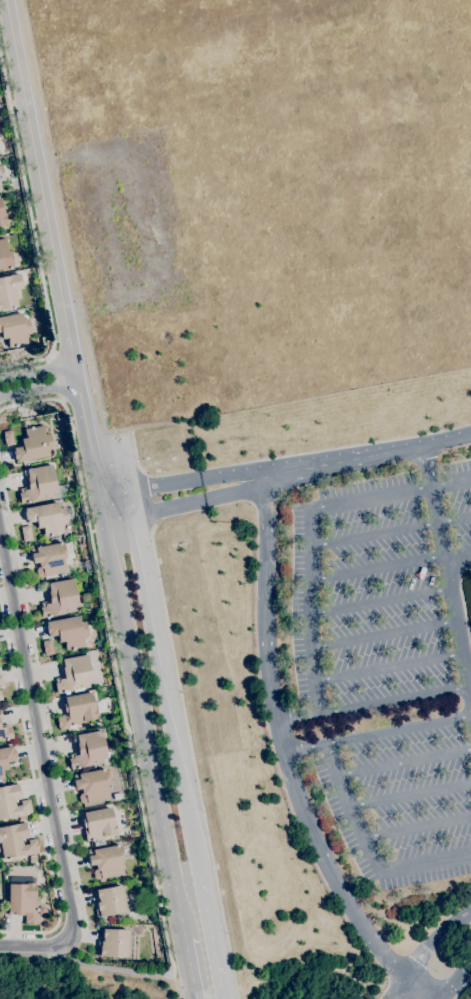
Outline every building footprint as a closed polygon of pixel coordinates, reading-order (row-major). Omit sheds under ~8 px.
[(8,268),(0,269),(0,239),(5,238),(8,251),(10,251),(13,267),(10,268),(8,269),(8,268)] [(11,308),(0,310),(0,278),(20,274),(22,288),(19,289),(21,298),(16,299),(17,307),(13,308),(11,309),(11,308)] [(1,332),(0,332),(0,317),(22,313),(23,319),(28,318),(31,333),(26,334),(28,343),(16,345),(16,347),(15,347),(14,346),(9,347),(7,338),(2,339),(1,332)] [(16,462),(15,459),(14,459),(13,451),(14,451),(13,448),(22,446),(21,439),(25,438),(24,429),(30,428),(29,427),(32,426),(32,428),(43,425),(44,434),(49,433),(52,449),(47,450),(49,456),(16,462)] [(6,446),(5,443),(4,443),(3,435),(3,432),(11,430),(14,444),(6,446)] [(20,503),(18,493),(20,493),(19,489),(26,487),(24,476),(27,476),(26,469),(52,464),(56,486),(68,484),(70,496),(55,499),(54,497),(28,502),(29,503),(26,503),(26,502),(20,503)] [(50,536),(49,535),(44,536),(42,527),(37,528),(36,521),(27,523),(26,519),(25,520),(23,512),(25,511),(24,508),(57,502),(58,508),(64,507),(67,523),(61,524),(63,533),(52,535),(52,536),(50,536)] [(23,542),(20,527),(29,525),(32,540),(23,542)] [(37,567),(39,567),(38,562),(32,563),(31,553),(32,553),(31,548),(58,543),(58,542),(60,542),(60,543),(63,542),(63,543),(70,542),(73,556),(70,557),(72,564),(65,565),(66,572),(39,577),(37,575),(36,570),(37,567)] [(42,617),(40,607),(41,607),(41,603),(48,601),(45,590),(49,590),(48,583),(73,578),(78,606),(74,607),(74,611),(50,616),(50,617),(47,617),(47,616),(42,617)] [(71,650),(71,649),(66,650),(64,641),(59,642),(57,635),(49,636),(48,633),(47,633),(45,625),(46,625),(46,622),(78,616),(80,622),(85,621),(88,637),(83,638),(84,646),(73,649),(73,650),(71,650)] [(45,655),(44,652),(44,653),(42,644),(42,641),(50,640),(53,654),(45,655)] [(56,693),(54,683),(56,683),(55,679),(62,677),(60,666),(63,666),(62,659),(87,654),(92,682),(88,683),(88,687),(64,692),(62,693),(61,692),(56,693)] [(59,730),(59,727),(58,728),(57,719),(57,716),(64,715),(61,698),(64,697),(92,692),(95,709),(96,709),(98,717),(97,718),(84,721),(85,724),(77,725),(77,724),(73,724),(74,725),(71,726),(71,725),(68,725),(69,728),(59,730)] [(4,740),(0,741),(0,726),(8,724),(8,728),(10,728),(12,738),(6,739),(7,740),(5,740),(4,740)] [(70,769),(68,759),(70,759),(69,754),(76,753),(74,742),(77,742),(76,735),(102,730),(107,758),(102,759),(103,763),(78,768),(76,769),(76,768),(70,769)] [(4,779),(0,780),(0,748),(12,746),(12,749),(13,749),(15,757),(14,757),(15,760),(6,762),(7,769),(2,770),(4,779)] [(82,803),(79,802),(78,796),(80,793),(81,793),(81,788),(75,789),(73,780),(74,780),(73,775),(101,769),(100,769),(103,768),(103,769),(106,768),(109,785),(106,785),(108,798),(82,803)] [(23,815),(0,819),(0,786),(17,783),(18,791),(19,791),(21,798),(13,799),(14,806),(20,805),(19,801),(29,799),(32,814),(24,816),(23,815)] [(86,841),(84,831),(83,831),(80,813),(111,807),(114,825),(115,825),(117,833),(115,833),(116,834),(103,836),(104,839),(96,841),(96,839),(93,840),(91,840),(86,841)] [(2,859),(0,851),(0,827),(25,822),(28,837),(20,838),(22,845),(27,844),(26,840),(36,838),(36,841),(37,841),(39,850),(38,850),(38,852),(9,858),(9,859),(7,859),(2,859)] [(96,879),(93,877),(92,872),(94,869),(96,869),(95,864),(89,866),(87,856),(88,855),(87,851),(115,845),(117,844),(117,845),(120,844),(123,860),(122,861),(124,874),(96,879)] [(44,914),(39,914),(39,923),(36,923),(36,924),(27,924),(27,923),(24,923),(24,915),(8,915),(8,912),(8,884),(10,884),(10,878),(35,878),(35,883),(34,883),(34,884),(35,884),(35,897),(38,897),(38,907),(44,907),(46,910),(44,914)] [(96,917),(94,903),(98,902),(95,890),(121,885),(126,912),(99,917),(99,916),(96,917)] [(127,957),(97,956),(98,941),(102,941),(103,937),(102,937),(102,936),(102,928),(129,930),(127,957)]
